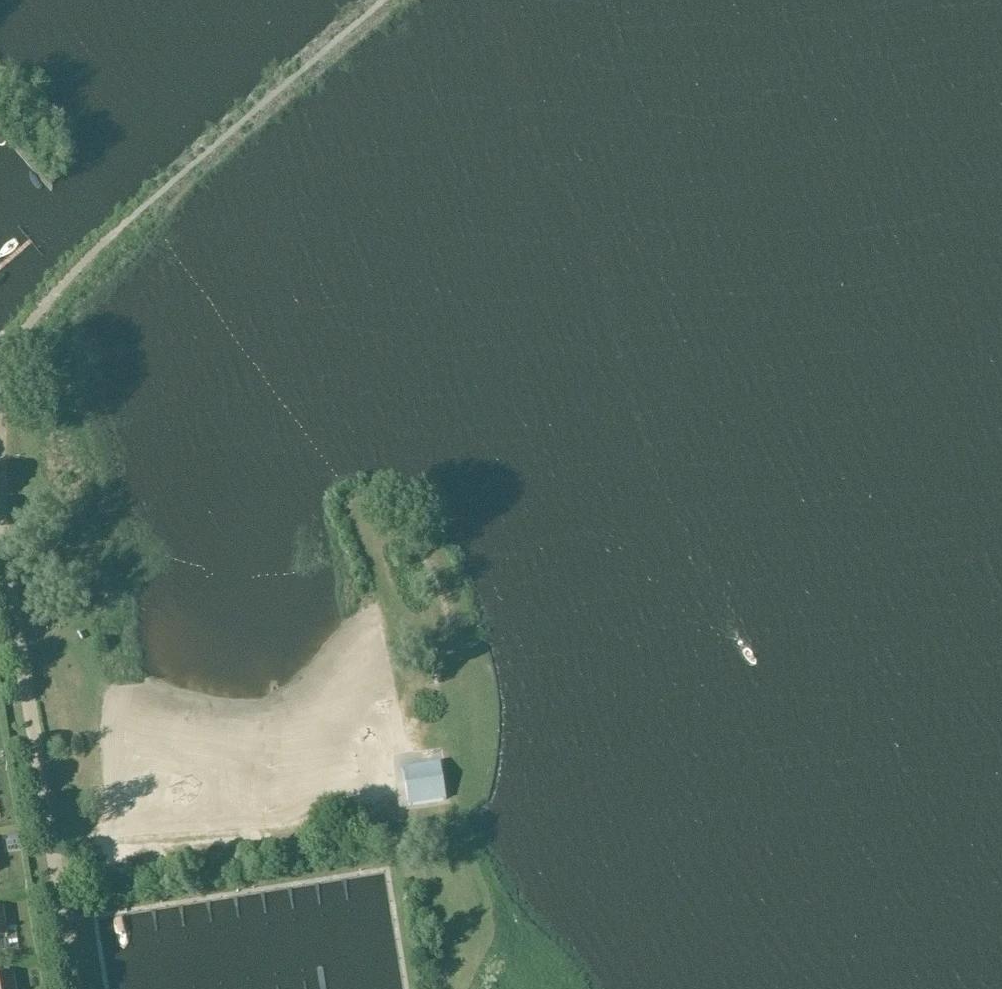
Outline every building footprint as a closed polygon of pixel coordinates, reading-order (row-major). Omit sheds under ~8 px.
[(441,764),(404,770),(409,806),(447,800),(441,764)] [(13,976),(0,978),(0,988),(15,988),(13,976)]
